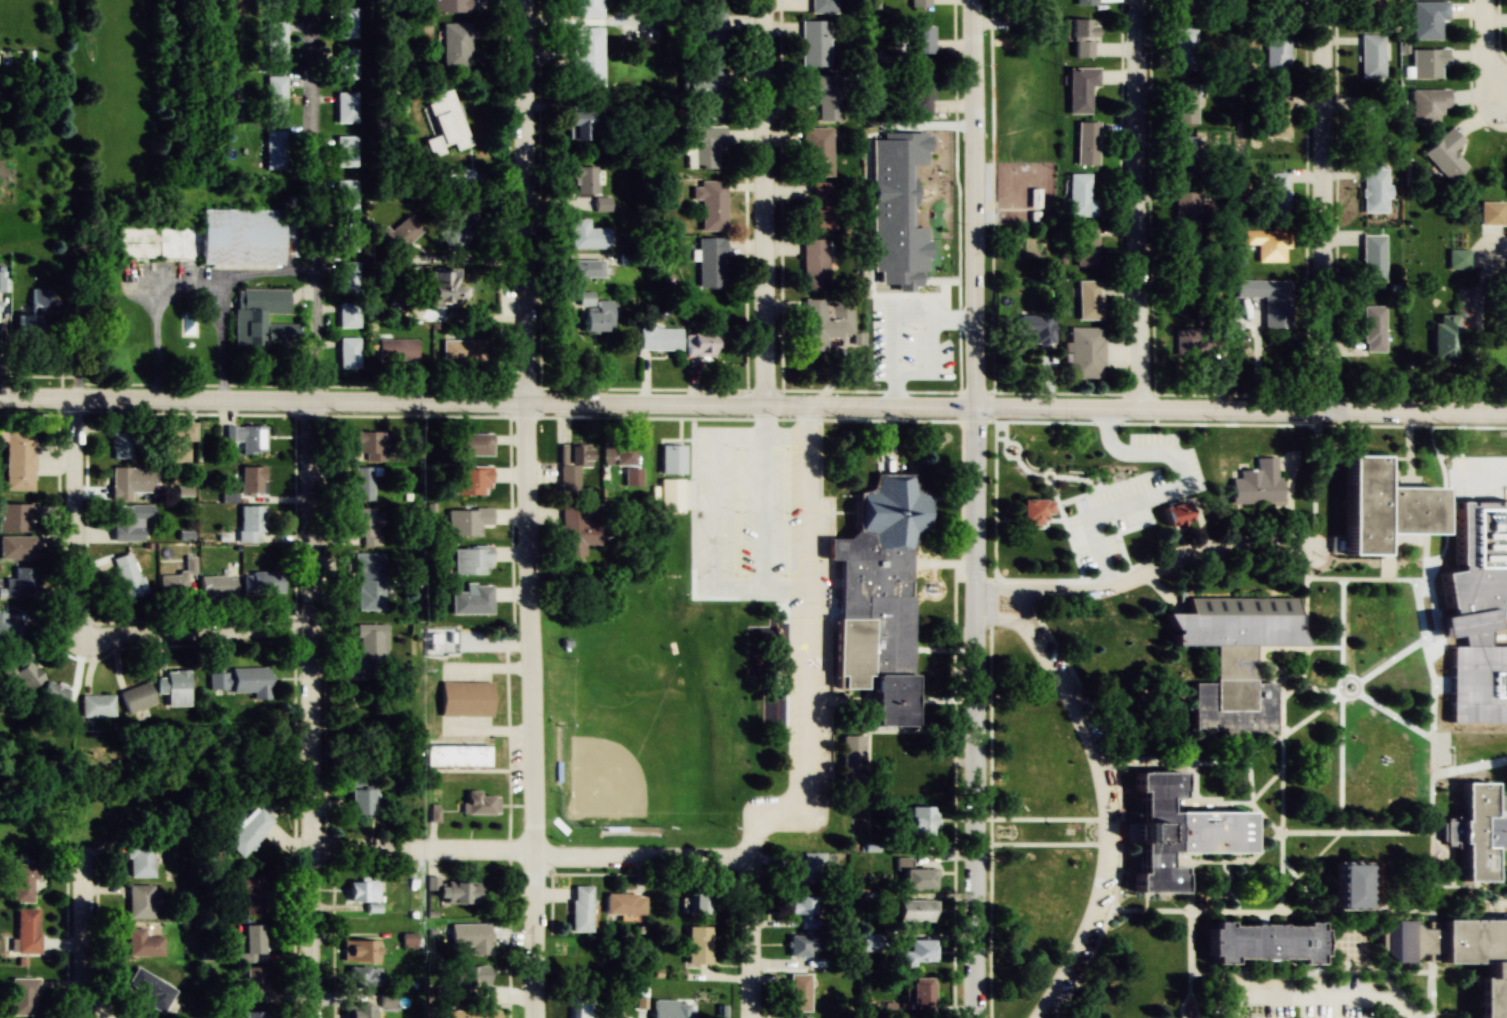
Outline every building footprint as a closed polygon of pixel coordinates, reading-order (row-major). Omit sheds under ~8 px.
[(468,12),(468,0),(432,0),(432,12),(468,12)] [(601,0),(572,0),(572,17),(601,17),(601,0)] [(811,13),(833,13),(833,0),(811,0),(811,13)] [(1026,10),(1026,0),(1008,0),(1008,10),(1026,10)] [(1198,15),(1198,0),(1174,0),(1174,15),(1198,15)] [(1291,21),(1291,0),(1266,0),(1266,21),(1291,21)] [(1412,39),(1439,39),(1439,19),(1447,19),(1447,1),(1412,1),(1412,39)] [(355,8),(334,8),(334,39),(355,39),(355,8)] [(699,65),(725,65),(725,13),(699,12),(699,65)] [(1071,18),(1071,57),(1093,57),(1093,18),(1071,18)] [(800,20),(800,67),(828,67),(828,20),(800,20)] [(284,61),(284,22),(264,22),(264,61),(284,61)] [(469,66),(469,23),(441,23),(441,66),(469,66)] [(910,53),(931,53),(931,26),(910,26),(910,53)] [(602,28),(572,28),(572,88),(601,88),(602,28)] [(1198,28),(1175,28),(1175,70),(1198,70),(1198,28)] [(1359,80),(1384,80),(1384,34),(1359,34),(1359,80)] [(1265,35),(1265,80),(1288,80),(1288,35),(1265,35)] [(335,79),(356,79),(356,49),(335,49),(335,79)] [(1412,49),(1412,78),(1439,78),(1439,66),(1448,66),(1448,49),(1412,49)] [(4,66),(30,66),(30,51),(4,51),(4,66)] [(1066,113),(1090,113),(1090,86),(1097,86),(1097,68),(1066,68),(1066,113)] [(683,70),(683,108),(698,108),(698,119),(726,119),(726,70),(683,70)] [(910,115),(931,115),(931,72),(904,72),(904,104),(910,104),(910,115)] [(817,121),(838,121),(838,75),(796,75),(796,97),(817,97),(817,121)] [(265,76),(265,115),(287,115),(287,76),(265,76)] [(1175,84),(1175,124),(1197,124),(1197,84),(1175,84)] [(452,89),(433,94),(435,101),(427,104),(436,136),(424,139),(429,158),(443,153),(441,146),(451,143),(453,150),(468,146),(452,89)] [(1412,89),(1412,123),(1439,123),(1439,108),(1448,108),(1448,89),(1412,89)] [(335,123),(356,123),(356,92),(335,92),(335,123)] [(1289,97),(1268,97),(1268,137),(1289,137),(1289,97)] [(1360,104),(1360,137),(1382,137),(1382,104),(1360,104)] [(568,112),(568,140),(589,140),(589,112),(568,112)] [(1078,162),(1077,117),(1097,117),(1097,162),(1078,162)] [(716,167),(716,149),(725,149),(725,126),(684,126),(684,167),(716,167)] [(801,176),(830,176),(830,127),(801,127),(801,176)] [(1423,153),(1450,181),(1466,166),(1452,151),(1463,141),(1450,127),(1423,153)] [(287,169),(287,130),(265,130),(265,169),(287,169)] [(336,136),(336,167),(357,167),(357,136),(336,136)] [(1199,179),(1199,136),(1176,136),(1176,179),(1199,179)] [(596,194),(596,166),(571,166),(571,194),(596,194)] [(1362,213),(1386,213),(1386,169),(1362,169),(1362,213)] [(1099,200),(1091,199),(1091,174),(1069,173),(1069,217),(1099,217),(1099,200)] [(1266,173),(1266,216),(1287,216),(1287,173),(1266,173)] [(358,180),(336,180),(336,211),(358,211),(358,180)] [(725,180),(700,180),(700,187),(692,187),(692,200),(700,200),(701,231),(726,231),(725,180)] [(832,183),(810,183),(810,212),(801,213),(802,232),(833,231),(832,183)] [(119,226),(119,258),(200,260),(200,265),(282,267),(283,210),(268,210),(269,188),(182,187),(182,227),(119,226)] [(1176,234),(1198,234),(1198,192),(1176,192),(1176,234)] [(594,210),(607,211),(608,199),(595,198),(594,210)] [(375,235),(393,256),(422,230),(409,215),(390,230),(386,225),(375,235)] [(450,249),(478,233),(468,215),(439,231),(450,249)] [(570,248),(608,248),(608,228),(588,228),(588,219),(570,219),(570,248)] [(358,220),(336,220),(336,252),(358,252),(358,220)] [(1077,267),(1099,267),(1099,226),(1077,226),(1077,267)] [(1257,245),(1257,262),(1287,262),(1287,230),(1244,230),(1244,245),(1257,245)] [(1362,283),(1384,283),(1384,235),(1362,235),(1362,283)] [(723,287),(723,237),(698,237),(698,287),(723,287)] [(801,289),(825,289),(825,239),(801,239),(801,289)] [(1176,287),(1200,287),(1200,244),(1176,244),(1176,287)] [(1469,249),(1448,249),(1447,269),(1468,269),(1469,249)] [(603,259),(571,259),(571,279),(603,279),(603,259)] [(358,261),(337,261),(337,288),(358,288),(358,261)] [(453,286),(453,269),(426,269),(426,305),(462,305),(462,286),(453,286)] [(1077,319),(1101,319),(1101,280),(1077,280),(1077,319)] [(1264,297),(1264,328),(1291,328),(1291,280),(1236,280),(1236,297),(1264,297)] [(287,314),(287,290),(234,289),(233,349),(296,350),(296,324),(265,323),(265,314),(287,314)] [(338,298),(337,328),(358,328),(359,298),(338,298)] [(853,298),(831,298),(831,318),(824,318),(824,299),(801,299),(801,351),(824,351),(824,340),(853,340),(853,298)] [(611,331),(611,300),(596,300),(596,311),(581,311),(581,331),(611,331)] [(1384,306),(1362,306),(1362,351),(1384,351),(1384,306)] [(18,327),(31,326),(30,315),(17,317),(18,327)] [(1031,334),(1031,344),(1052,344),(1052,315),(1014,316),(1015,335),(1031,334)] [(1452,358),(1452,315),(1431,315),(1431,358),(1452,358)] [(654,328),(654,323),(640,323),(640,350),(681,350),(681,328),(654,328)] [(1175,327),(1175,354),(1193,355),(1193,328),(1175,327)] [(1101,378),(1101,328),(1069,328),(1069,378),(1101,378)] [(718,333),(687,333),(687,357),(718,357),(718,333)] [(358,337),(338,337),(338,367),(358,367),(358,337)] [(416,360),(416,339),(378,339),(378,360),(416,360)] [(480,366),(480,340),(441,340),(441,366),(480,366)] [(186,460),(186,441),(196,441),(196,423),(164,423),(164,460),(186,460)] [(265,426),(224,426),(224,441),(240,441),(240,453),(265,453),(265,426)] [(4,430),(4,490),(33,490),(33,430),(4,430)] [(111,432),(111,459),(133,459),(133,432),(111,432)] [(383,461),(383,432),(354,432),(354,453),(366,453),(366,461),(383,461)] [(490,455),(490,433),(451,433),(451,455),(490,455)] [(589,444),(558,445),(558,492),(577,492),(577,467),(589,467),(589,444)] [(602,444),(602,465),(632,465),(632,444),(602,444)] [(660,474),(683,474),(683,445),(660,445),(660,474)] [(1342,456),(1342,554),(1377,554),(1377,532),(1434,532),(1434,487),(1377,487),(1377,456),(1342,456)] [(1232,504),(1281,503),(1280,477),(1275,477),(1274,457),(1255,458),(1256,470),(1238,470),(1238,479),(1231,479),(1232,504)] [(262,466),(240,466),(240,493),(262,493),(262,466)] [(131,492),(152,492),(152,467),(111,467),(111,499),(131,499),(131,492)] [(353,501),(372,501),(372,476),(380,476),(380,467),(353,467),(353,501)] [(453,494),(488,495),(489,467),(453,467),(453,494)] [(834,689),(871,690),(871,726),(909,727),(912,531),(925,531),(926,491),(911,490),(911,474),(870,473),(869,490),(856,490),(856,535),(825,534),(825,560),(836,560),(834,689)] [(689,511),(689,479),(660,479),(660,511),(689,511)] [(1049,499),(1018,499),(1018,526),(1039,526),(1039,516),(1049,516),(1049,499)] [(1159,508),(1166,530),(1189,522),(1182,501),(1159,508)] [(31,503),(0,503),(0,532),(31,532),(31,503)] [(112,540),(141,540),(141,518),(152,518),(152,504),(112,504),(112,540)] [(261,542),(261,506),(238,506),(238,542),(261,542)] [(560,556),(583,556),(583,543),(593,543),(593,507),(560,507),(560,556)] [(381,546),(381,508),(353,508),(353,536),(361,536),(361,546),(381,546)] [(448,535),(479,535),(479,524),(490,524),(490,509),(448,509),(448,535)] [(0,536),(0,559),(33,559),(33,536),(0,536)] [(489,574),(489,546),(454,546),(454,574),(489,574)] [(111,558),(123,600),(144,594),(132,552),(111,558)] [(356,554),(355,611),(383,611),(383,554),(356,554)] [(4,577),(4,598),(34,598),(34,567),(13,567),(13,577),(4,577)] [(249,571),(249,593),(282,593),(282,571),(249,571)] [(235,576),(199,576),(199,595),(235,595),(235,576)] [(451,613),(490,613),(490,585),(471,585),(471,591),(451,591),(451,613)] [(1292,599),(1291,628),(1303,643),(1250,643),(1250,684),(1269,684),(1269,730),(1191,729),(1192,684),(1212,685),(1212,644),(1170,644),(1170,629),(1162,614),(1184,615),(1185,597),(1292,599)] [(0,612),(0,635),(0,642),(0,643),(23,643),(23,620),(6,620),(6,612),(0,612)] [(346,680),(386,680),(385,624),(356,624),(357,658),(346,658),(346,680)] [(1447,722),(1506,722),(1506,646),(1447,646),(1447,722)] [(5,667),(23,692),(42,678),(28,660),(15,670),(11,663),(5,667)] [(253,691),(253,700),(268,700),(268,668),(208,669),(209,692),(253,691)] [(161,694),(166,694),(166,706),(190,706),(190,671),(161,671),(161,694)] [(67,690),(46,682),(36,709),(66,721),(71,706),(62,703),(67,690)] [(440,716),(490,716),(490,682),(440,682),(440,716)] [(154,705),(148,683),(119,692),(125,713),(154,705)] [(80,696),(80,717),(114,717),(114,696),(80,696)] [(841,784),(863,784),(863,736),(841,736),(841,784)] [(484,767),(484,746),(423,746),(423,767),(484,767)] [(1245,813),(1245,853),(1162,852),(1162,866),(1177,866),(1177,891),(1131,891),(1131,874),(1136,874),(1136,792),(1130,792),(1130,772),(1176,772),(1176,798),(1162,798),(1162,813),(1245,813)] [(1459,818),(1451,818),(1440,818),(1441,845),(1459,845),(1459,882),(1489,882),(1488,848),(1506,848),(1506,794),(1500,794),(1500,817),(1487,817),(1487,784),(1459,784),(1459,818)] [(347,815),(375,815),(375,788),(347,788),(347,815)] [(495,794),(465,794),(465,815),(495,815),(495,794)] [(242,858),(276,823),(258,806),(224,841),(242,858)] [(908,807),(908,837),(934,837),(934,807),(908,807)] [(154,844),(127,844),(127,878),(154,878),(154,844)] [(789,854),(789,882),(824,882),(824,854),(789,854)] [(935,869),(910,869),(910,858),(895,858),(895,871),(900,871),(900,889),(935,889),(935,869)] [(1331,863),(1362,863),(1361,912),(1330,911),(1331,863)] [(32,879),(37,879),(37,865),(11,865),(11,902),(32,902),(32,879)] [(262,879),(226,879),(226,891),(241,891),(241,916),(262,916),(262,879)] [(347,902),(377,902),(377,880),(347,880),(347,902)] [(479,883),(443,883),(443,904),(479,904),(479,883)] [(152,919),(152,885),(127,885),(127,919),(152,919)] [(590,932),(590,886),(569,886),(569,932),(590,932)] [(688,915),(709,915),(709,890),(688,890),(688,915)] [(644,914),(644,893),(605,893),(605,914),(644,914)] [(789,915),(800,915),(800,930),(816,929),(816,896),(789,896),(789,915)] [(935,922),(935,900),(896,900),(896,922),(935,922)] [(15,909),(15,954),(37,954),(37,909),(15,909)] [(1381,930),(1382,955),(1390,961),(1411,961),(1419,954),(1438,954),(1438,963),(1479,963),(1479,978),(1474,978),(1474,1017),(1506,1017),(1506,921),(1438,920),(1438,930),(1418,930),(1410,921),(1391,921),(1381,930)] [(1210,921),(1210,929),(1205,929),(1205,955),(1209,955),(1209,963),(1228,963),(1229,958),(1295,959),(1295,965),(1314,966),(1314,956),(1319,956),(1319,930),(1315,930),(1315,923),(1299,923),(1299,927),(1293,927),(1225,927),(1225,921),(1210,921)] [(470,956),(487,956),(487,924),(449,924),(449,946),(470,946),(470,956)] [(263,963),(263,925),(244,925),(244,954),(229,954),(229,963),(263,963)] [(687,964),(710,964),(710,926),(687,926),(687,964)] [(127,956),(163,956),(163,937),(144,937),(144,928),(127,928),(127,956)] [(401,946),(411,947),(412,934),(402,933),(401,946)] [(789,936),(789,956),(817,956),(817,936),(789,936)] [(876,950),(876,936),(863,936),(863,950),(876,950)] [(904,962),(934,962),(934,940),(904,940),(904,962)] [(377,961),(377,941),(344,941),(344,961),(377,961)] [(486,966),(454,966),(454,985),(486,985),(486,966)] [(266,1003),(266,967),(245,967),(245,979),(235,979),(235,1003),(266,1003)] [(347,967),(347,988),(379,989),(379,968),(347,967)] [(163,1013),(175,988),(134,968),(125,986),(145,997),(142,1002),(163,1013)] [(788,1012),(809,1012),(809,974),(788,974),(788,1012)] [(10,979),(10,1016),(37,1016),(37,979),(10,979)] [(907,980),(907,1009),(929,1009),(929,980),(907,980)] [(697,1013),(689,1013),(689,1004),(674,1004),(674,1008),(653,1007),(653,1017),(697,1017),(697,1013)] [(342,1005),(342,1017),(373,1017),(373,1005),(342,1005)]
